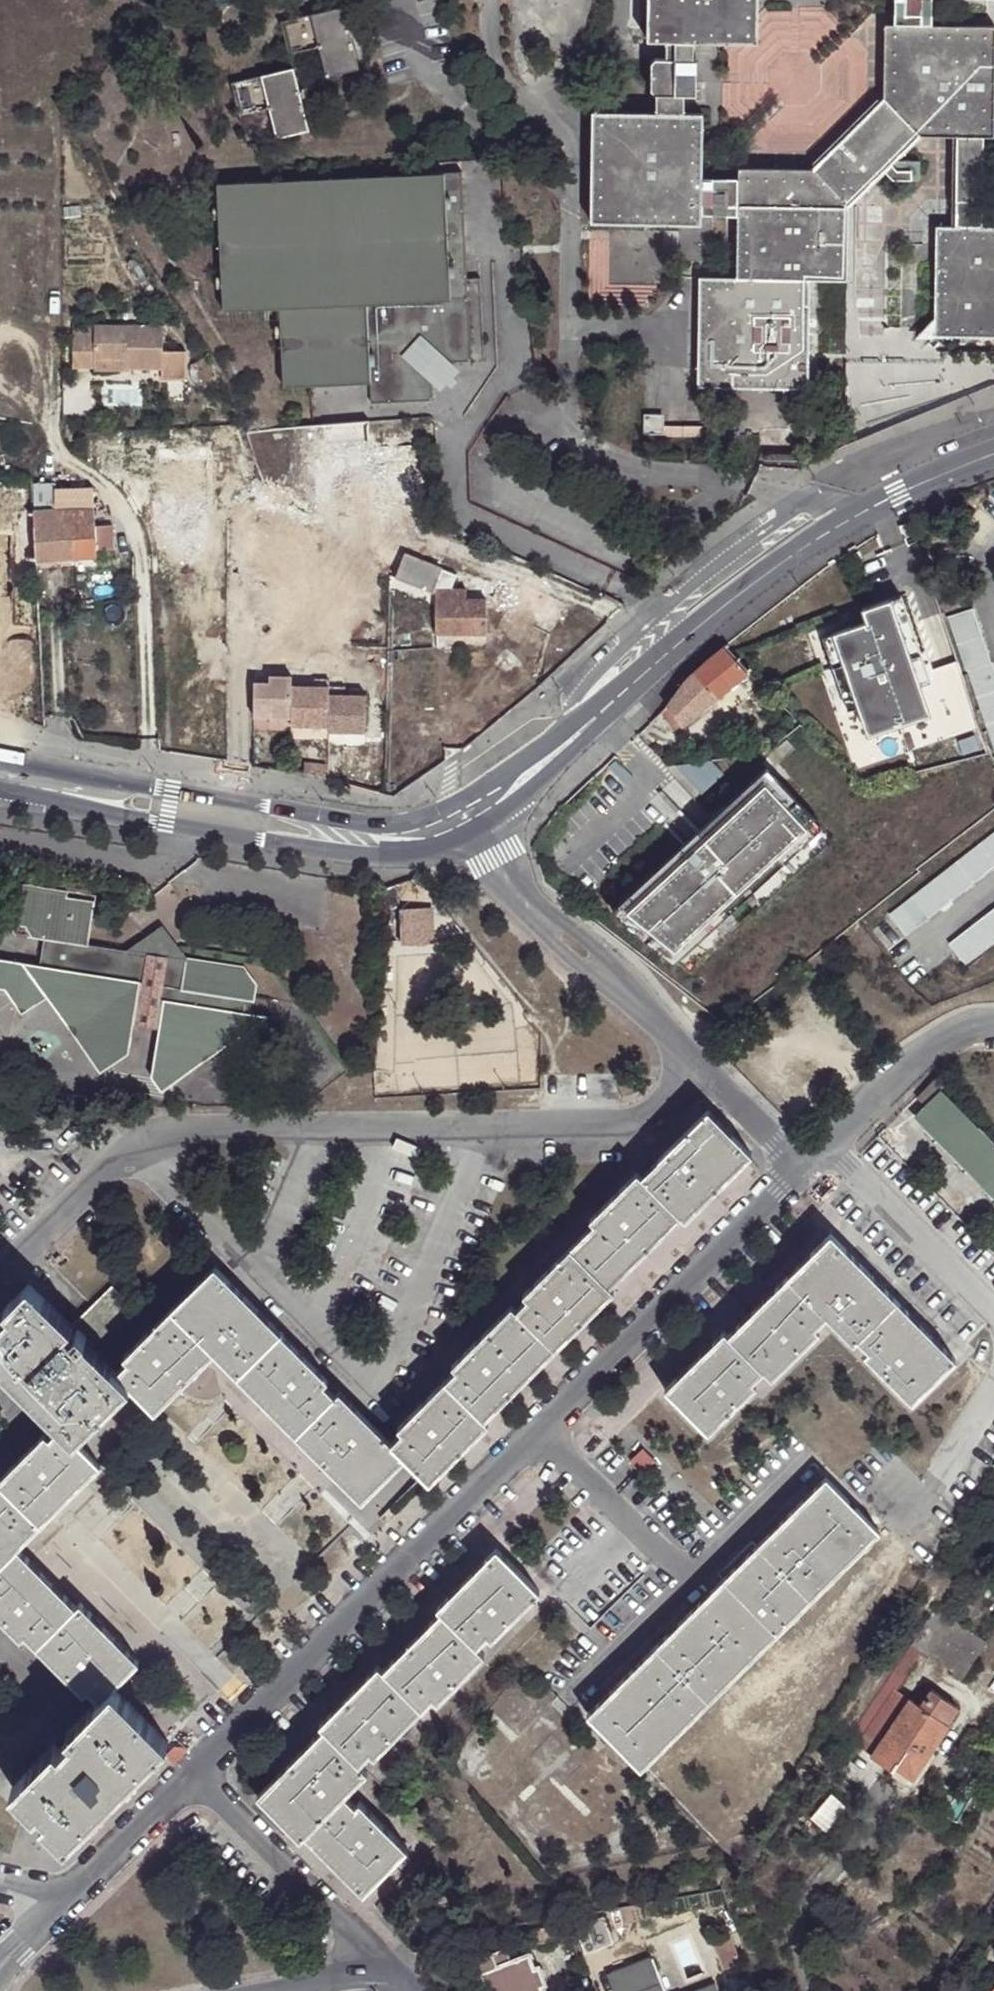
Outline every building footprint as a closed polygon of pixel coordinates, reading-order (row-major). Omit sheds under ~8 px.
[(648,41),(667,41),(694,42),(758,43),(758,0),(648,0),(648,41)] [(895,25),(932,26),(933,0),(895,0),(895,25)] [(345,6),(283,22),(292,54),(321,46),(329,77),(362,68),(345,6)] [(957,137),(983,138),(993,138),(993,114),(993,27),(932,26),(895,25),(885,24),(884,98),(839,144),(813,171),(738,170),(739,178),(738,193),(738,215),(736,279),(700,278),(697,388),(809,390),(810,280),(847,281),(848,208),(868,188),(885,172),(893,179),(919,180),(920,162),(897,162),(897,171),(891,165),(920,136),(957,137)] [(694,42),(667,41),(666,53),(666,60),(655,59),(652,63),(652,90),(656,95),(656,113),(683,114),(684,95),(697,95),(697,60),(692,60),(693,54),(694,42)] [(296,67),(235,83),(243,114),(271,107),(280,136),(313,129),(302,91),(296,67)] [(703,115),(683,114),(656,113),(593,112),(591,221),(701,223),(702,214),(703,177),(703,115)] [(956,153),(955,227),(982,227),(983,154),(983,138),(957,137),(956,153)] [(465,171),(219,184),(224,310),(281,309),(284,386),(370,382),(371,403),(433,401),(432,381),(424,373),(442,354),(451,362),(472,361),(465,171)] [(720,214),(738,215),(738,193),(739,178),(703,177),(702,214),(720,214)] [(82,208),(66,210),(66,220),(83,219),(82,208)] [(955,227),(943,227),(936,226),(934,321),(934,337),(993,338),(993,227),(982,227),(955,227)] [(74,326),(74,335),(93,336),(93,327),(74,326)] [(93,336),(74,335),(73,336),(73,369),(96,369),(96,362),(127,361),(127,370),(163,369),(164,383),(186,382),(186,354),(164,354),(164,327),(93,327),(93,336)] [(442,354),(424,373),(432,381),(444,391),(449,385),(454,390),(457,386),(460,382),(455,377),(461,371),(451,362),(442,354)] [(96,362),(96,369),(127,370),(127,361),(96,362)] [(666,427),(666,420),(661,416),(646,415),(646,435),(666,435),(666,427)] [(705,437),(705,429),(666,427),(666,435),(705,437)] [(327,496),(415,492),(413,447),(368,450),(368,443),(324,446),(327,496)] [(159,445),(100,446),(100,475),(151,474),(151,524),(209,523),(208,458),(159,458),(159,445)] [(37,563),(96,558),(96,552),(112,551),(110,527),(94,528),(90,493),(59,493),(59,487),(32,488),(37,563)] [(455,594),(455,564),(397,563),(397,584),(435,585),(435,640),(486,641),(486,595),(455,594)] [(117,566),(104,571),(109,581),(122,576),(117,566)] [(902,600),(864,613),(867,626),(836,638),(860,710),(869,738),(900,729),(909,757),(983,732),(979,723),(972,702),(963,674),(960,666),(930,675),(902,600)] [(945,625),(953,646),(980,638),(970,610),(943,620),(945,625)] [(860,710),(836,638),(827,641),(850,714),(860,710)] [(960,666),(963,674),(988,665),(980,638),(953,646),(960,666)] [(730,646),(720,654),(696,676),(665,711),(653,722),(669,738),(752,671),(730,646)] [(972,702),(993,694),(993,673),(991,665),(988,665),(963,674),(972,702)] [(291,681),(253,679),(251,727),(365,732),(367,697),(327,695),(328,688),(291,686),(291,681)] [(979,723),(993,721),(993,694),(972,702),(979,723)] [(990,755),(993,753),(993,721),(979,723),(983,732),(988,747),(990,755)] [(771,763),(755,778),(761,784),(777,769),(771,763)] [(819,813),(777,769),(761,784),(755,778),(732,800),(739,806),(724,821),(718,814),(674,856),(680,863),(666,877),(659,871),(637,892),(644,898),(627,914),(676,950),(692,936),(698,943),(720,921),(714,915),(729,900),(736,907),(772,871),(766,864),(782,850),(788,857),(811,835),(804,828),(819,813)] [(732,800),(718,814),(724,821),(739,806),(732,800)] [(826,820),(819,813),(804,828),(811,835),(826,820)] [(977,846),(992,867),(993,866),(993,832),(977,846)] [(992,867),(977,846),(955,864),(971,884),(992,867)] [(788,857),(782,850),(766,864),(772,871),(788,857)] [(674,856),(659,871),(666,877),(680,863),(674,856)] [(955,864),(932,880),(949,902),(971,884),(955,864)] [(932,880),(910,898),(927,919),(949,902),(932,880)] [(92,903),(64,899),(65,894),(14,886),(6,925),(26,929),(35,930),(36,927),(44,928),(42,941),(36,967),(0,962),(0,970),(27,974),(33,983),(57,987),(54,1007),(67,1025),(79,1028),(76,1038),(92,1060),(114,1062),(126,1055),(131,1027),(156,1032),(148,1079),(169,1082),(236,1036),(238,1016),(247,1018),(253,986),(241,971),(189,963),(123,952),(85,946),(92,903)] [(644,898),(637,892),(619,909),(627,914),(644,898)] [(927,919),(910,898),(888,916),(903,937),(927,919)] [(736,907),(729,900),(714,915),(720,921),(736,907)] [(433,907),(397,909),(399,945),(435,943),(433,907)] [(993,942),(993,913),(992,910),(970,928),(986,948),(993,942)] [(44,928),(36,927),(35,930),(26,929),(33,940),(42,941),(44,928)] [(161,928),(123,952),(189,963),(161,928)] [(986,948),(970,928),(947,946),(964,967),(986,948)] [(698,943),(692,936),(676,950),(684,956),(698,943)] [(7,990),(23,1014),(47,999),(54,1007),(57,987),(33,983),(27,974),(0,970),(0,990),(7,990)] [(266,1021),(247,1018),(238,1016),(236,1036),(169,1082),(148,1079),(160,1095),(169,1089),(246,1035),(266,1021)] [(79,1028),(67,1025),(76,1038),(79,1028)] [(114,1062),(92,1060),(100,1072),(114,1062)] [(938,1075),(918,1096),(926,1103),(946,1083),(938,1075)] [(993,1195),(993,1146),(942,1093),(917,1117),(993,1195)] [(642,1177),(681,1215),(685,1220),(751,1154),(708,1110),(642,1177)] [(681,1215),(642,1177),(637,1173),(590,1219),(595,1223),(585,1233),(583,1235),(622,1273),(624,1271),(681,1215)] [(860,1342),(897,1300),(831,1233),(789,1277),(826,1316),(849,1339),(852,1335),(860,1342)] [(622,1273),(583,1235),(570,1247),(524,1294),(528,1298),(522,1304),(559,1346),(613,1292),(609,1286),(622,1273)] [(173,1306),(215,1351),(235,1370),(278,1328),(215,1265),(173,1306)] [(826,1316),(789,1277),(730,1338),(761,1372),(763,1370),(771,1379),(819,1333),(815,1328),(826,1316)] [(61,1426),(118,1370),(90,1341),(30,1282),(5,1308),(10,1312),(4,1318),(0,1315),(0,1363),(61,1426)] [(897,1300),(860,1342),(869,1350),(865,1355),(911,1402),(955,1359),(901,1305),(897,1300)] [(559,1346),(522,1304),(516,1310),(512,1306),(452,1364),(457,1369),(493,1410),(496,1407),(555,1349),(559,1346)] [(215,1351),(173,1306),(143,1334),(125,1355),(129,1360),(118,1370),(131,1384),(156,1409),(191,1374),(215,1351)] [(90,1341),(118,1370),(129,1360),(125,1355),(143,1334),(120,1312),(90,1341)] [(278,1328),(235,1370),(238,1374),(291,1427),(329,1388),(324,1382),(328,1378),(278,1328)] [(761,1372),(730,1338),(725,1333),(669,1392),(709,1432),(755,1386),(751,1381),(761,1372)] [(493,1410),(457,1369),(446,1380),(398,1427),(403,1431),(391,1443),(406,1456),(430,1481),(488,1424),(484,1419),(493,1410)] [(329,1388),(291,1427),(296,1433),(362,1499),(406,1456),(391,1443),(340,1390),(336,1395),(329,1388)] [(0,1478),(43,1521),(52,1512),(100,1465),(75,1438),(61,1426),(50,1437),(45,1434),(0,1478)] [(18,1546),(43,1521),(0,1478),(0,1479),(0,1565),(18,1546)] [(588,1714),(641,1767),(878,1533),(825,1479),(588,1714)] [(0,1565),(0,1614),(22,1636),(26,1632),(64,1591),(48,1576),(18,1546),(0,1565)] [(442,1613),(476,1647),(487,1637),(491,1640),(538,1593),(495,1550),(438,1607),(442,1613)] [(64,1591),(26,1632),(85,1690),(89,1688),(101,1698),(114,1685),(139,1659),(81,1601),(78,1604),(64,1591)] [(931,1609),(910,1642),(919,1649),(964,1679),(986,1646),(931,1609)] [(476,1647),(442,1613),(382,1672),(420,1711),(422,1709),(433,1698),(437,1702),(484,1655),(476,1647)] [(845,1739),(855,1745),(891,1689),(919,1649),(910,1642),(845,1739)] [(420,1711),(382,1672),(377,1668),(320,1723),(325,1728),(359,1763),(370,1751),(374,1756),(420,1711)] [(68,1841),(169,1740),(114,1685),(101,1698),(68,1731),(73,1735),(61,1747),(56,1743),(13,1786),(36,1810),(41,1806),(48,1812),(44,1817),(68,1841)] [(905,1698),(869,1755),(891,1769),(894,1765),(911,1776),(957,1705),(928,1686),(918,1703),(909,1696),(905,1698)] [(891,1689),(855,1745),(869,1755),(905,1698),(891,1689)] [(359,1763),(325,1728),(258,1794),(301,1838),(305,1833),(344,1795),(366,1772),(359,1763)] [(847,1806),(831,1793),(810,1816),(826,1830),(847,1806)] [(344,1795),(305,1833),(363,1893),(406,1850),(360,1802),(356,1806),(344,1795)] [(574,1928),(585,1954),(611,1943),(601,1918),(574,1928)] [(487,1990),(542,1990),(539,1985),(544,1983),(537,1966),(532,1968),(522,1941),(504,1948),(503,1947),(489,1952),(490,1954),(475,1960),(487,1990)] [(649,1958),(608,1974),(615,1990),(662,1990),(649,1958)] [(475,1960),(465,1964),(476,1990),(487,1990),(475,1960)]
